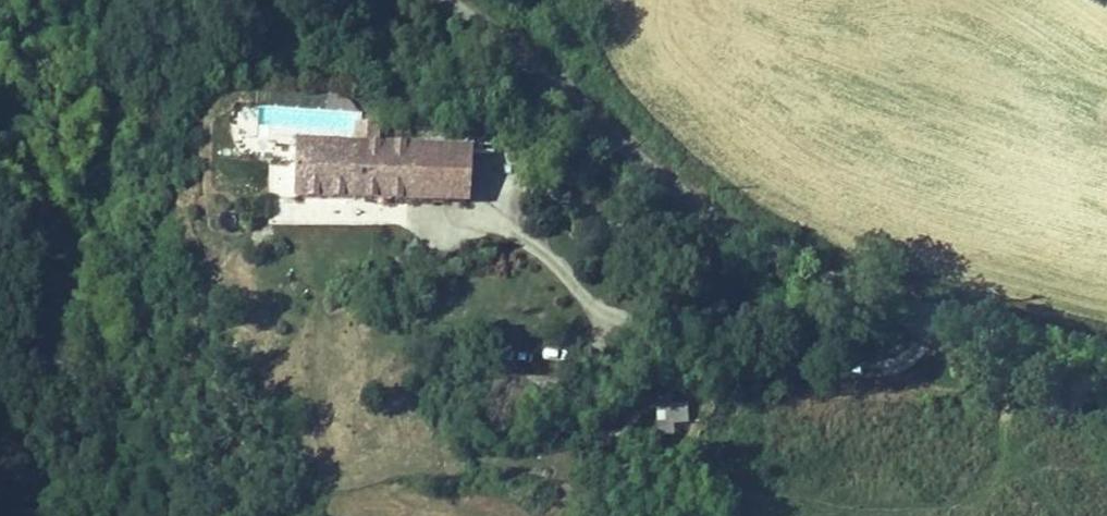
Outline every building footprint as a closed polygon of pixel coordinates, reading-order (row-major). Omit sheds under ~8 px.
[(347,124),(372,128),(376,105),(348,102),(347,124)] [(473,140),(372,128),(347,124),(308,120),(304,123),(267,120),(266,152),(290,152),(289,174),(471,197),(473,140)] [(657,430),(688,428),(686,397),(655,400),(657,430)]
